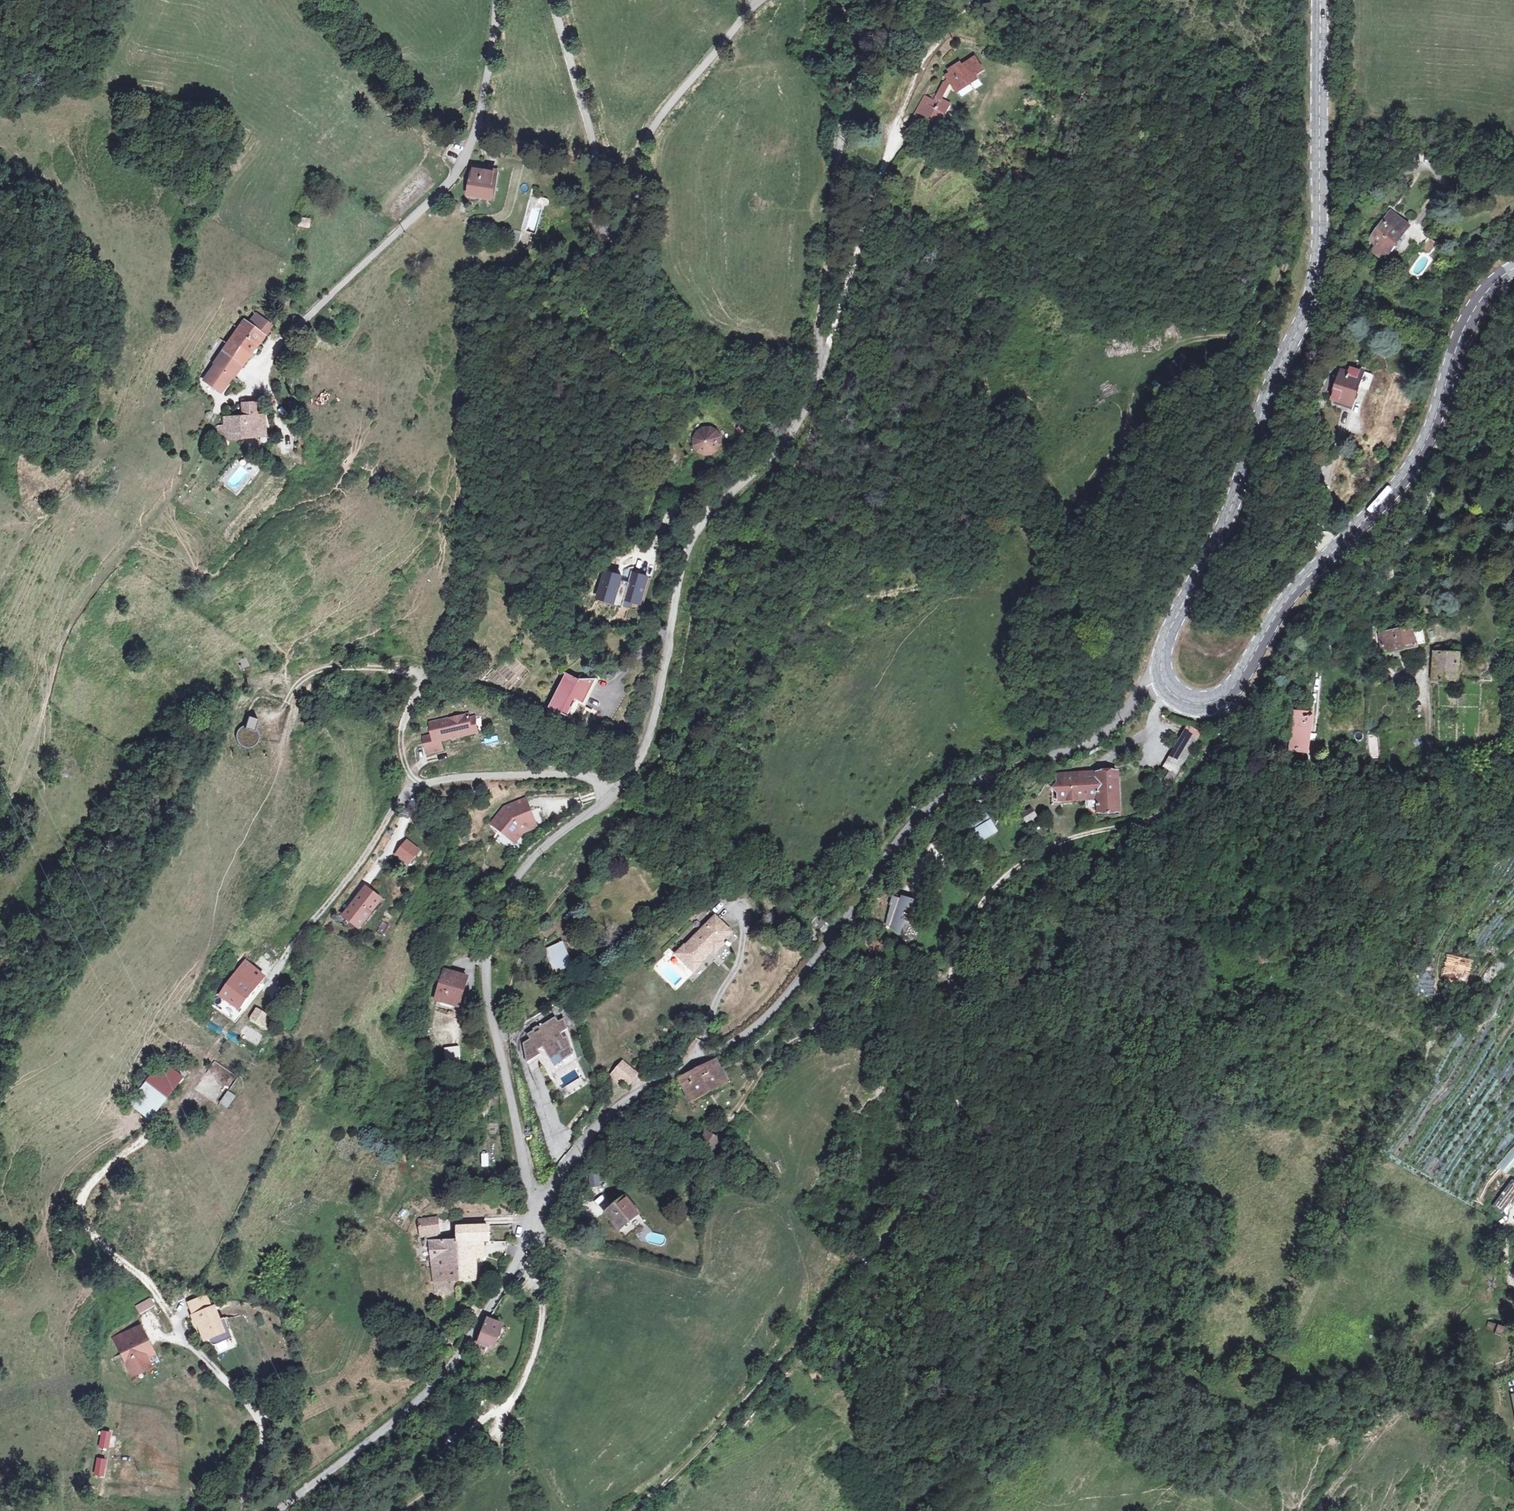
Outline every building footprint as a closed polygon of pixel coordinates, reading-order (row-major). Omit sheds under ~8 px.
[(920,116),(926,120),(929,115),(939,120),(941,117),(947,107),(942,104),(937,101),(940,96),(946,85),(951,91),(962,86),(974,79),(972,75),(980,69),(972,57),(957,65),(956,62),(947,67),(949,71),(943,74),(930,98),(927,96),(923,104),(925,106),(920,116)] [(923,104),(927,96),(922,93),(907,122),(914,125),(920,116),(925,106),(923,104)] [(929,115),(926,120),(937,125),(939,120),(929,115)] [(472,194),(495,196),(497,171),(474,169),(472,194)] [(531,197),(525,229),(539,231),(544,199),(531,197)] [(299,216),(297,226),(309,229),(311,219),(299,216)] [(1380,257),(1386,250),(1388,252),(1401,235),(1398,233),(1405,224),(1393,216),(1368,249),(1380,257)] [(1422,248),(1430,254),(1437,244),(1429,238),(1422,248)] [(235,330),(255,343),(267,324),(268,323),(259,317),(254,324),(246,319),(243,323),(240,322),(235,330)] [(219,339),(214,347),(220,351),(240,364),(255,343),(235,330),(226,344),(219,339)] [(240,364),(220,351),(212,363),(213,364),(203,379),(221,391),(232,375),(233,376),(240,364)] [(1333,393),(1336,394),(1351,400),(1363,368),(1352,364),(1349,371),(1343,368),(1333,393)] [(1369,370),(1363,368),(1351,400),(1356,402),(1369,370)] [(1354,409),(1356,402),(1351,400),(1336,394),(1334,400),(1354,409)] [(242,402),(244,415),(256,413),(254,400),(242,402)] [(244,415),(242,415),(246,438),(257,436),(257,433),(269,432),(265,411),(256,413),(244,415)] [(246,438),(242,415),(222,418),(224,430),(218,431),(220,442),(246,438)] [(712,425),(705,425),(699,428),(695,434),(695,441),(698,447),(704,451),(711,451),(717,448),(721,442),(721,435),(718,428),(712,425)] [(604,570),(596,598),(616,604),(624,576),(604,570)] [(650,576),(632,572),(625,601),(643,605),(650,576)] [(1513,625),(1513,615),(1505,615),(1504,625),(1513,625)] [(1422,625),(1380,632),(1385,651),(1418,646),(1418,643),(1426,642),(1422,625)] [(1460,655),(1436,652),(1435,655),(1433,678),(1458,680),(1460,655)] [(1494,655),(1493,666),(1501,666),(1502,655),(1494,655)] [(241,667),(247,664),(244,657),(238,660),(241,667)] [(569,719),(576,707),(582,709),(595,685),(569,677),(551,709),(569,719)] [(1024,701),(1028,696),(1018,687),(1014,691),(1024,701)] [(538,707),(534,713),(541,716),(545,711),(538,707)] [(1310,715),(1308,714),(1296,712),(1291,748),(1305,750),(1310,715)] [(246,725),(245,727),(253,730),(254,727),(257,720),(248,717),(246,725)] [(454,742),(473,737),(468,723),(467,720),(431,729),(436,746),(426,749),(428,757),(444,753),(441,741),(454,739),(454,742)] [(475,720),(468,723),(473,737),(479,735),(475,720)] [(1184,733),(1166,765),(1172,769),(1178,772),(1195,739),(1184,733)] [(1378,735),(1368,736),(1370,755),(1379,754),(1378,735)] [(1280,770),(1295,772),(1297,763),(1282,761),(1280,770)] [(1172,769),(1166,765),(1161,775),(1167,779),(1172,769)] [(1115,773),(1056,778),(1059,803),(1097,800),(1099,815),(1119,814),(1115,773)] [(514,843),(522,833),(528,831),(528,832),(536,829),(531,815),(532,814),(527,801),(508,809),(493,826),(514,843)] [(1026,823),(1038,820),(1035,808),(1023,812),(1026,823)] [(968,822),(972,830),(987,822),(983,814),(968,822)] [(997,830),(991,820),(973,830),(980,841),(997,830)] [(421,853),(410,844),(399,857),(411,866),(421,853)] [(367,890),(345,916),(360,928),(371,915),(367,911),(378,899),(367,890)] [(915,900),(900,895),(898,901),(895,900),(896,897),(890,895),(888,902),(889,902),(882,922),(899,932),(903,920),(908,922),(915,900)] [(382,902),(378,899),(367,911),(371,915),(382,902)] [(726,942),(736,933),(720,915),(710,925),(726,942)] [(810,924),(821,934),(830,925),(819,915),(810,924)] [(383,922),(377,933),(389,939),(395,928),(383,922)] [(726,942),(710,925),(689,945),(688,944),(679,953),(697,971),(708,962),(706,960),(714,953),(716,956),(729,944),(726,942)] [(556,974),(573,965),(562,943),(545,951),(556,974)] [(245,959),(221,991),(232,1001),(240,1008),(266,975),(245,959)] [(941,978),(944,970),(932,967),(931,966),(927,974),(941,978)] [(438,1001),(457,1007),(465,978),(446,973),(438,1001)] [(232,1001),(221,991),(217,989),(207,1000),(222,1013),(232,1001)] [(258,1008),(251,1018),(269,1030),(273,1024),(276,1019),(258,1008)] [(521,1024),(529,1019),(525,1012),(516,1016),(521,1024)] [(551,1017),(524,1034),(528,1042),(524,1044),(528,1065),(538,1058),(549,1076),(577,1059),(568,1037),(563,1040),(559,1034),(562,1031),(560,1019),(554,1022),(551,1017)] [(269,1030),(251,1018),(244,1027),(247,1028),(263,1039),(269,1030)] [(445,1064),(460,1062),(457,1048),(443,1050),(445,1064)] [(190,1071),(196,1062),(185,1055),(179,1063),(190,1071)] [(623,1079),(630,1085),(639,1074),(624,1060),(609,1075),(618,1084),(623,1079)] [(678,1079),(691,1105),(711,1096),(710,1093),(726,1086),(714,1060),(678,1079)] [(185,1077),(162,1061),(152,1073),(146,1081),(170,1097),(176,1088),(185,1077)] [(229,1110),(237,1097),(228,1091),(220,1104),(229,1110)] [(699,1153),(711,1161),(721,1144),(709,1137),(704,1144),(700,1151),(699,1153)] [(695,1148),(700,1151),(704,1144),(700,1141),(695,1148)] [(1498,1167),(1507,1175),(1513,1168),(1513,1148),(1498,1167)] [(1144,1157),(1146,1155),(1150,1152),(1147,1149),(1141,1153),(1144,1157)] [(600,1188),(600,1172),(589,1172),(589,1188),(600,1188)] [(626,1198),(607,1213),(626,1237),(644,1222),(626,1198)] [(437,1218),(419,1219),(421,1238),(439,1236),(437,1218)] [(457,1226),(457,1242),(459,1280),(461,1280),(477,1280),(476,1256),(476,1241),(484,1242),(489,1242),(489,1226),(457,1226)] [(476,1241),(476,1256),(484,1256),(484,1242),(476,1241)] [(459,1280),(457,1242),(434,1242),(435,1287),(442,1287),(443,1281),(459,1280)] [(134,1306),(138,1314),(155,1305),(151,1296),(134,1306)] [(204,1320),(196,1322),(199,1331),(204,1330),(206,1337),(213,1334),(216,1329),(209,1308),(201,1310),(204,1320)] [(114,1329),(128,1367),(138,1363),(134,1354),(152,1348),(141,1319),(114,1329)] [(482,1354),(486,1347),(484,1346),(490,1336),(495,1340),(498,1338),(503,1330),(499,1328),(497,1331),(495,1329),(496,1326),(487,1320),(482,1332),(480,1331),(478,1337),(472,1349),(482,1354)] [(1495,1336),(1501,1338),(1505,1326),(1499,1324),(1495,1336)] [(484,1346),(486,1347),(489,1349),(495,1340),(490,1336),(484,1346)] [(432,1354),(443,1361),(446,1357),(436,1350),(432,1354)] [(1409,1370),(1412,1374),(1418,1369),(1414,1366),(1409,1370)] [(1238,1399),(1235,1406),(1242,1408),(1244,1402),(1238,1399)] [(109,1449),(111,1431),(100,1430),(98,1448),(109,1449)] [(105,1477),(107,1458),(95,1457),(93,1476),(105,1477)]
